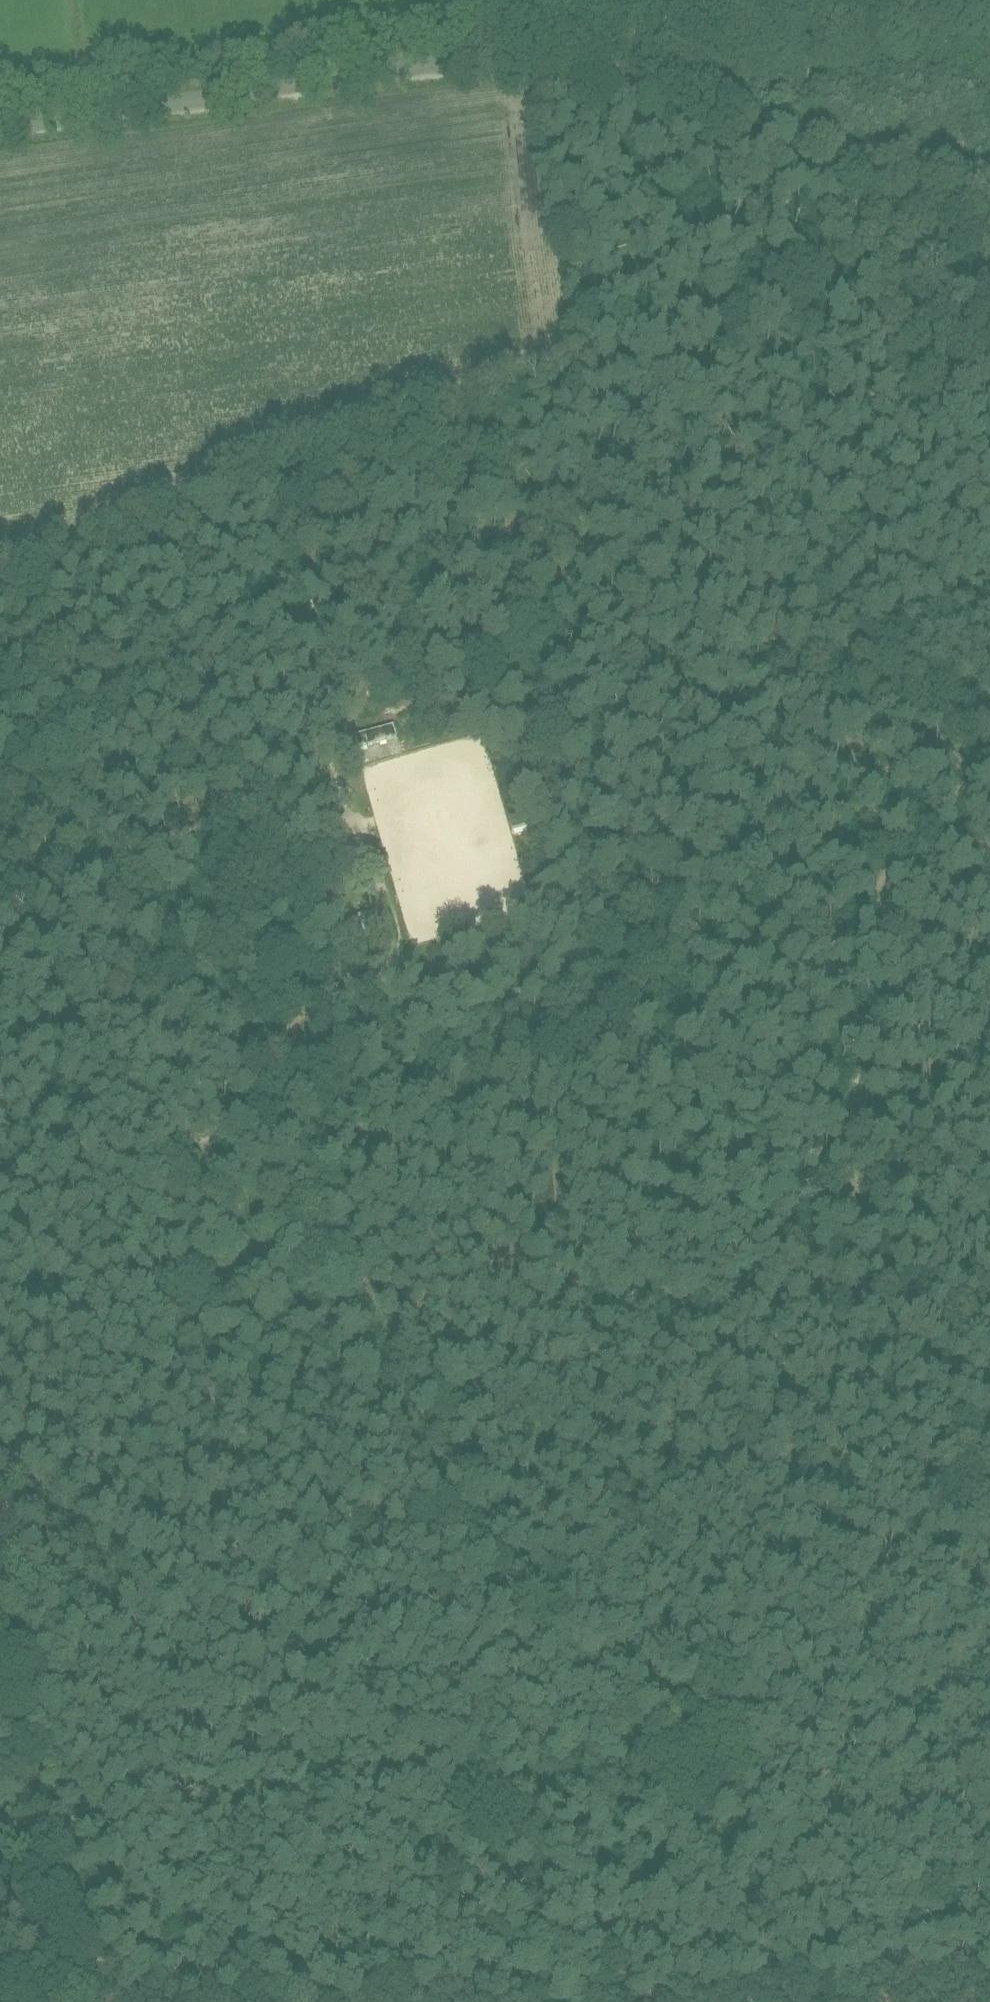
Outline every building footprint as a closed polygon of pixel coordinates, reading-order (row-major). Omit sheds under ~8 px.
[(398,737),(395,725),(357,735),(360,747),(398,737)] [(373,931),(367,913),(348,919),(354,937),(373,931)]
